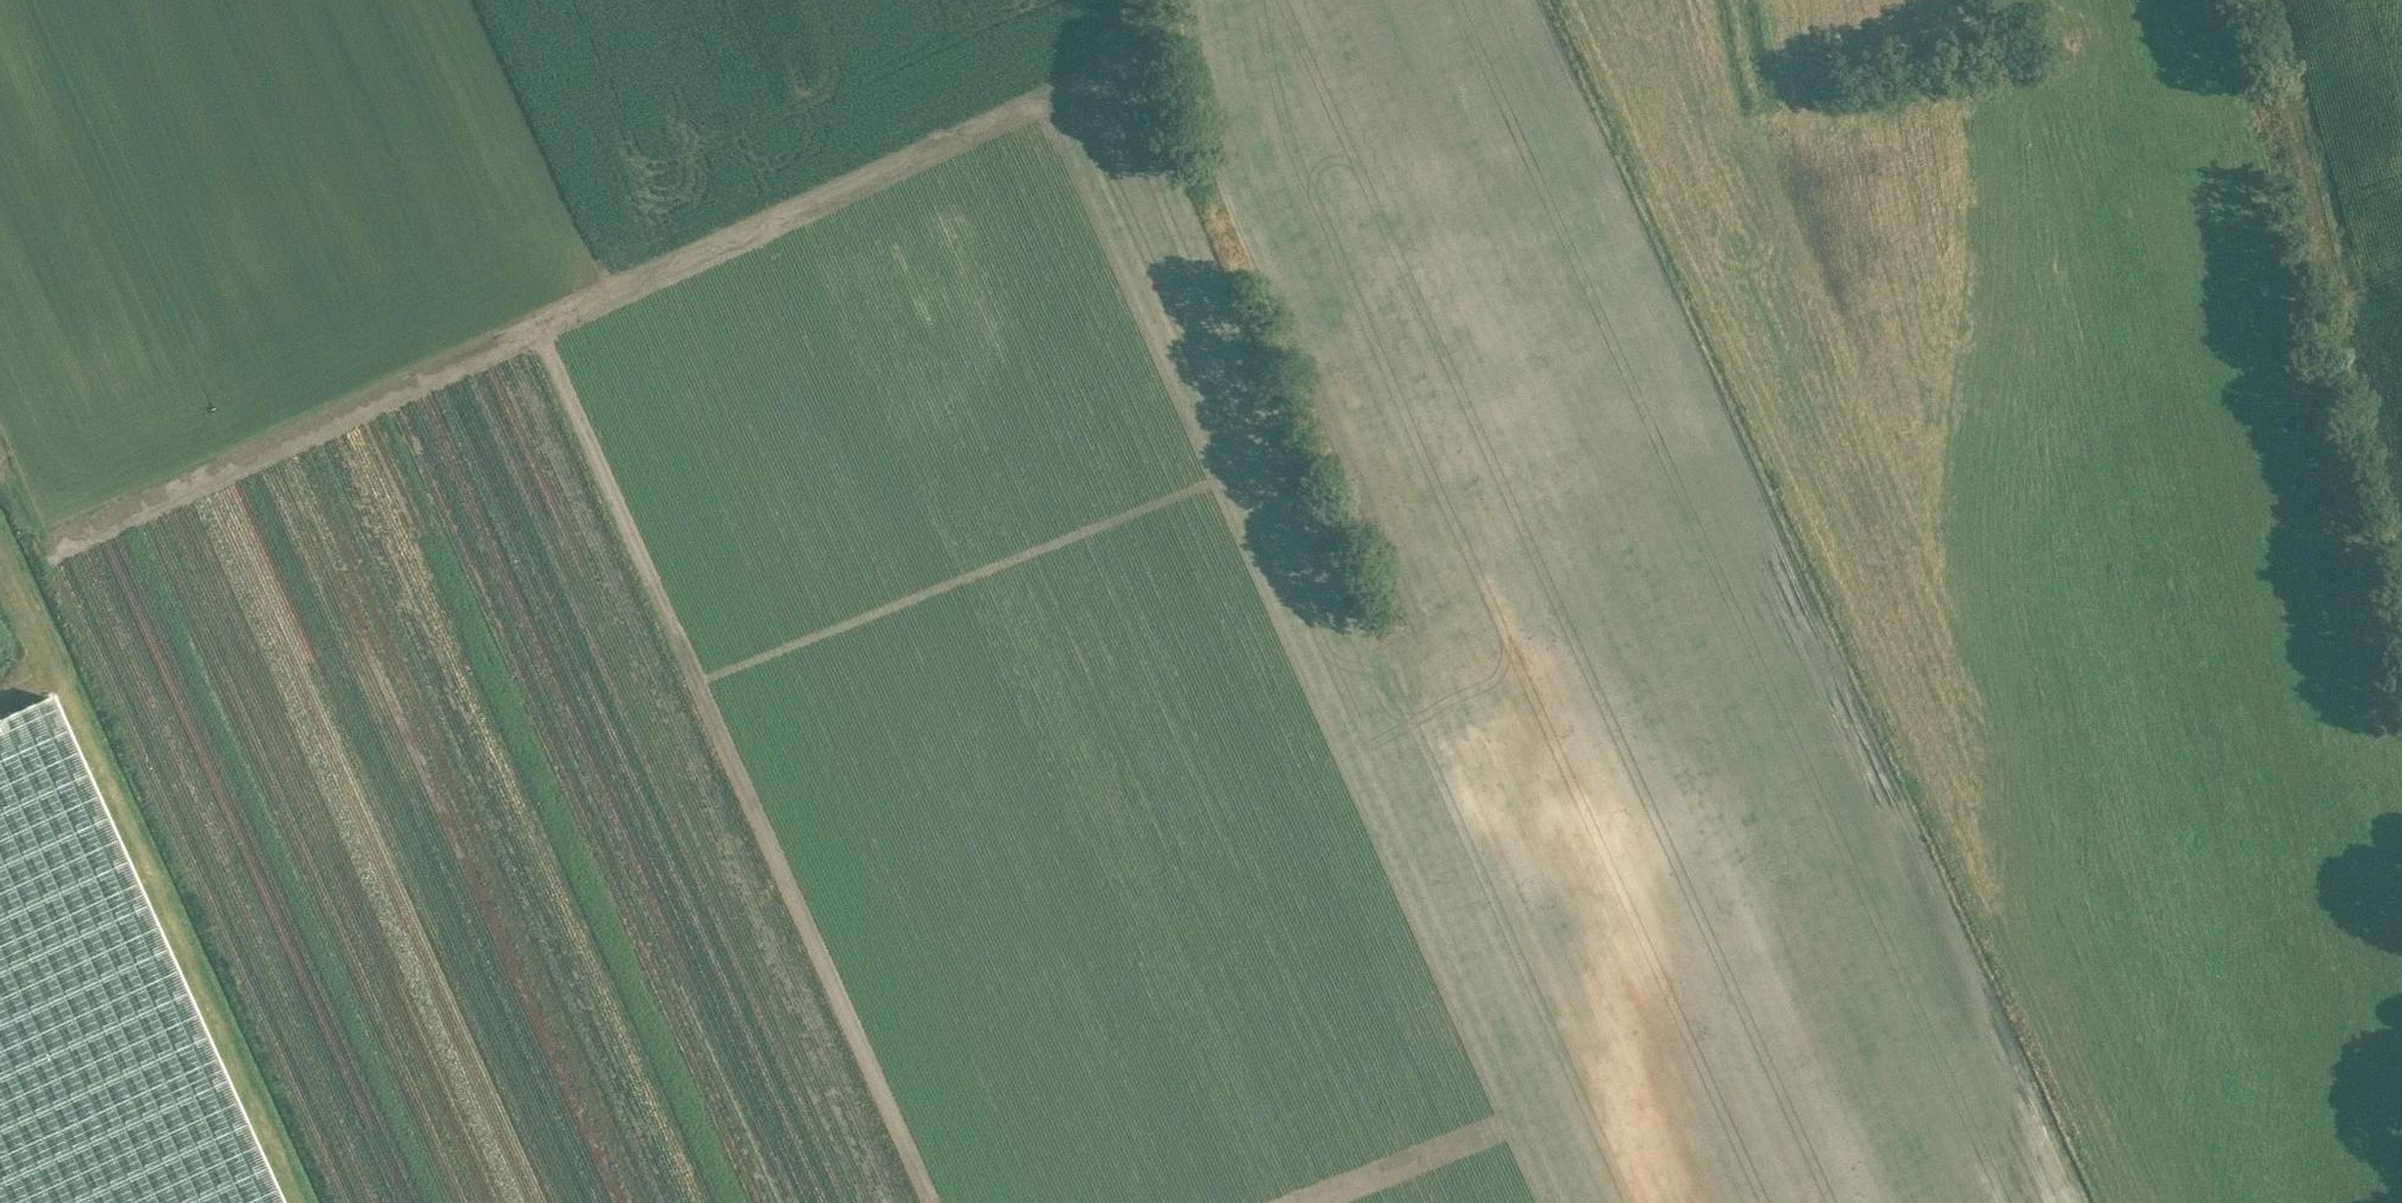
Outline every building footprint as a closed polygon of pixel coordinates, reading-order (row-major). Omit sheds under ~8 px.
[(54,698),(0,722),(0,1202),(284,1202),(54,698)]
